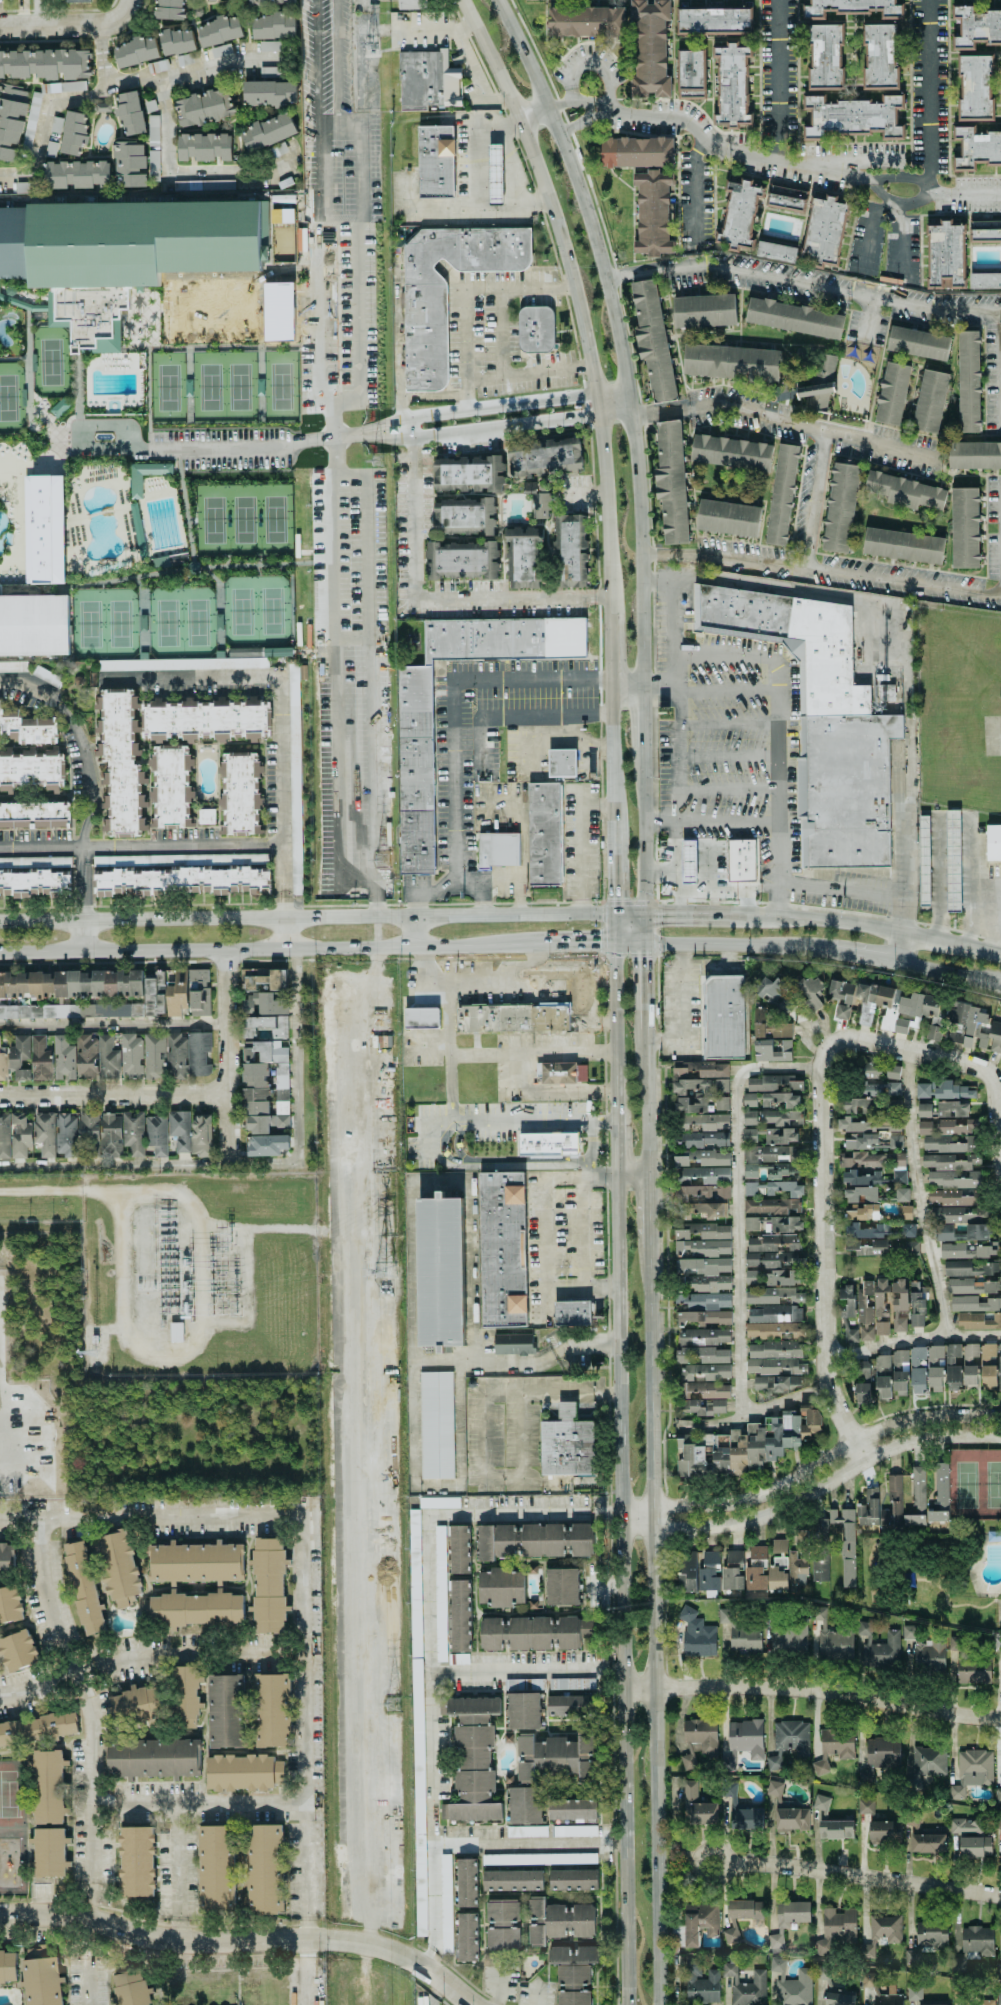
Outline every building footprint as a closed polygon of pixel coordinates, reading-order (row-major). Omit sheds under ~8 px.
[(152,18),(185,20),(186,0),(153,0),(152,18)] [(425,0),(398,0),(398,9),(425,9),(425,0)] [(630,23),(635,23),(634,76),(631,76),(630,97),(648,98),(648,96),(671,96),(671,74),(667,74),(669,0),(630,0),(630,23)] [(825,20),(825,13),(869,13),(869,9),(882,9),(883,19),(903,18),(903,3),(898,4),(898,0),(811,0),(811,6),(804,6),(804,20),(825,20)] [(624,7),(548,6),(548,35),(624,37),(624,7)] [(678,33),(750,33),(750,9),(678,9),(678,33)] [(295,13),(252,14),(252,38),(296,37),(295,13)] [(243,38),(239,16),(226,19),(226,18),(197,24),(201,46),(243,38)] [(811,89),(840,89),(839,45),(842,45),(842,24),(810,25),(811,89)] [(897,89),(895,24),(865,24),(866,89),(897,89)] [(164,56),(196,50),(191,27),(160,33),(164,56)] [(156,38),(114,44),(117,66),(159,60),(156,38)] [(280,41),(260,41),(260,51),(280,51),(280,41)] [(718,58),(719,128),(752,128),(752,114),(748,114),(747,56),(749,56),(749,47),(739,47),(739,42),(728,42),(728,47),(714,47),(714,58),(718,58)] [(232,53),(230,43),(210,48),(213,59),(232,53)] [(5,79),(5,77),(29,76),(29,78),(61,77),(61,79),(92,78),(91,49),(0,51),(0,79),(5,79)] [(679,50),(680,99),(705,98),(705,50),(679,50)] [(400,110),(426,110),(426,105),(460,105),(459,68),(447,68),(447,51),(399,51),(400,110)] [(992,56),(959,56),(959,73),(963,73),(962,100),(960,100),(959,120),(991,120),(992,56)] [(296,81),(243,81),(243,105),(296,105),(296,81)] [(236,117),(230,87),(173,99),(179,128),(236,117)] [(146,132),(139,90),(116,94),(119,108),(118,108),(123,136),(146,132)] [(883,132),(884,140),(905,139),(904,124),(899,125),(898,109),(904,108),(904,94),(883,95),(883,103),(872,103),(871,100),(825,102),(825,95),(802,96),(803,109),(812,109),(813,126),(805,127),(805,135),(883,132)] [(88,114),(67,110),(59,152),(81,156),(82,146),(87,147),(89,136),(84,135),(88,114)] [(297,135),(290,113),(240,129),(247,152),(297,135)] [(159,146),(159,115),(149,115),(148,146),(159,146)] [(49,131),(59,134),(63,118),(54,116),(49,131)] [(418,198),(455,198),(454,125),(417,126),(418,198)] [(232,160),(232,134),(178,133),(178,161),(192,161),(216,161),(216,160),(232,160)] [(608,167),(615,167),(616,137),(609,137),(608,167)] [(617,167),(673,166),(673,137),(617,138),(617,167)] [(115,187),(146,187),(145,141),(115,141),(115,187)] [(489,204),(503,204),(504,144),(490,144),(489,204)] [(149,176),(159,176),(159,150),(149,150),(149,176)] [(46,189),(68,188),(68,187),(100,187),(110,187),(110,161),(46,161),(46,189)] [(638,185),(638,241),(633,241),(633,255),(660,255),(660,253),(674,253),(674,240),(669,240),(669,185),(673,185),(673,171),(646,171),(646,173),(633,173),(633,185),(638,185)] [(234,180),(173,181),(174,190),(234,190),(234,180)] [(730,182),(724,233),(715,232),(714,241),(730,243),(729,251),(752,253),(759,187),(752,186),(753,181),(743,180),(743,183),(730,182)] [(804,213),(808,191),(769,185),(766,207),(804,213)] [(802,261),(834,266),(846,204),(837,202),(838,198),(828,196),(827,200),(813,198),(802,261)] [(29,280),(29,288),(55,287),(55,321),(72,321),(72,354),(81,354),(81,352),(121,352),(121,330),(115,330),(115,320),(121,320),(121,309),(130,309),(129,287),(160,287),(160,272),(261,272),(261,244),(270,244),(269,204),(0,205),(0,280),(29,280)] [(929,288),(965,289),(965,225),(952,225),(952,220),(942,220),(942,225),(930,225),(929,288)] [(971,242),(1000,243),(1000,221),(971,221),(971,242)] [(405,391),(447,391),(445,260),(450,260),(450,271),(531,270),(530,227),(414,229),(414,243),(403,243),(405,391)] [(795,263),(798,248),(758,240),(755,255),(795,263)] [(970,289),(1000,288),(1000,273),(969,273),(970,289)] [(630,282),(641,359),(645,358),(652,403),(675,400),(657,278),(630,282)] [(736,325),(735,294),(673,297),(674,328),(736,325)] [(745,323),(840,339),(845,313),(749,297),(745,323)] [(554,351),(553,307),(518,307),(519,352),(554,351)] [(946,362),(951,337),(891,325),(886,350),(946,362)] [(957,330),(958,432),(980,432),(979,330),(957,330)] [(682,375),(779,382),(781,350),(684,344),(682,375)] [(901,426),(910,365),(884,361),(875,422),(901,426)] [(949,373),(922,368),(912,429),(939,433),(949,373)] [(797,387),(798,397),(807,396),(808,410),(828,408),(826,394),(834,394),(833,383),(797,387)] [(57,417),(69,405),(62,398),(49,410),(57,417)] [(688,543),(681,420),(656,421),(658,468),(655,468),(656,499),(661,499),(663,544),(688,543)] [(770,471),(773,443),(693,435),(690,462),(770,471)] [(509,478),(546,476),(545,471),(582,469),(581,438),(542,440),(543,441),(507,443),(509,478)] [(1000,469),(1000,442),(949,442),(949,469),(1000,469)] [(765,543),(787,546),(799,445),(778,443),(765,543)] [(433,491),(467,492),(468,484),(473,484),(472,490),(487,490),(487,492),(502,492),(503,455),(485,455),(485,458),(470,457),(470,459),(434,458),(433,491)] [(822,550),(850,553),(859,465),(831,462),(822,550)] [(129,464),(130,499),(142,499),(141,475),(172,474),(172,463),(129,464)] [(943,511),(948,488),(868,471),(864,490),(888,495),(886,503),(917,509),(918,505),(943,511)] [(65,583),(63,475),(24,476),(25,584),(65,583)] [(536,493),(536,482),(523,482),(523,494),(536,493)] [(952,568),(979,568),(978,487),(951,488),(952,568)] [(549,519),(549,493),(536,492),(535,518),(549,519)] [(435,534),(481,533),(481,535),(495,535),(495,516),(495,497),(480,497),(480,500),(434,501),(435,534)] [(762,507),(699,499),(695,530),(758,538),(762,507)] [(561,587),(587,587),(587,550),(586,515),(554,515),(554,550),(560,550),(561,587)] [(941,565),(945,538),(866,526),(862,554),(941,565)] [(536,588),(536,541),(543,541),(543,527),(507,528),(507,588),(536,588)] [(426,579),(498,577),(498,559),(498,542),(427,544),(427,563),(426,563),(426,579)] [(851,594),(693,594),(693,637),(798,637),(799,867),(889,867),(889,739),(902,739),(902,715),(870,715),(870,685),(851,685),(851,594)] [(68,595),(0,595),(0,656),(69,655),(68,595)] [(433,660),(587,659),(586,618),(424,620),(424,666),(398,666),(400,875),(435,875),(433,660)] [(267,657),(268,668),(97,671),(97,660),(267,657)] [(27,671),(0,672),(0,661),(27,661),(27,671)] [(288,664),(300,664),(302,895),(291,895),(288,664)] [(36,665),(64,679),(59,689),(31,675),(36,665)] [(101,690),(132,689),(134,765),(138,765),(139,836),(111,837),(110,761),(102,762),(101,690)] [(19,735),(0,735),(0,699),(3,699),(3,708),(22,708),(22,717),(57,716),(58,744),(19,745),(19,735)] [(142,704),(270,702),(271,735),(142,738),(142,704)] [(151,746),(189,745),(191,825),(153,826),(151,746)] [(548,749),(548,777),(576,777),(576,749),(548,749)] [(223,753),(257,752),(259,834),(224,834),(223,753)] [(61,784),(0,785),(0,756),(61,755),(61,784)] [(563,885),(561,782),(527,783),(529,886),(563,885)] [(70,828),(0,829),(0,803),(70,802),(70,828)] [(197,809),(215,809),(215,824),(197,825),(197,809)] [(948,912),(960,911),(957,810),(945,810),(948,912)] [(987,862),(1000,862),(1000,824),(986,824),(987,862)] [(520,865),(519,833),(477,833),(478,870),(490,870),(490,866),(520,865)] [(728,881),(756,881),(755,839),(727,839),(728,881)] [(696,884),(696,840),(680,840),(680,883),(696,884)] [(92,855),(267,853),(267,863),(93,866),(92,855)] [(70,866),(0,867),(0,857),(70,856),(70,866)] [(91,897),(91,869),(270,865),(269,895),(91,897)] [(71,892),(0,894),(0,872),(71,870),(71,892)] [(187,969),(174,970),(175,986),(166,986),(167,1017),(181,1016),(180,1008),(188,1008),(187,969)] [(210,1015),(208,969),(189,969),(190,1016),(210,1015)] [(281,969),(242,969),(242,1015),(288,1015),(287,1001),(273,1002),(273,992),(265,992),(265,985),(269,985),(269,991),(281,990),(281,969)] [(34,997),(34,998),(143,997),(142,970),(0,972),(0,997),(34,997)] [(144,1015),(164,1015),(165,971),(155,971),(155,979),(145,978),(144,1015)] [(703,1059),(744,1059),(744,975),(703,975),(703,1059)] [(828,1002),(813,975),(798,983),(807,1000),(803,1002),(809,1013),(828,1002)] [(773,982),(766,976),(754,991),(774,1007),(790,987),(777,977),(773,982)] [(827,997),(844,999),(843,1004),(852,1005),(855,983),(830,979),(827,997)] [(870,1026),(878,987),(858,982),(855,996),(862,998),(857,1024),(870,1026)] [(940,996),(910,992),(910,998),(900,996),(899,1004),(893,1003),(895,987),(878,985),(875,1005),(883,1007),(880,1030),(906,1033),(908,1019),(896,1018),(897,1013),(931,1018),(930,1025),(936,1025),(940,996)] [(787,1015),(795,1006),(784,997),(777,1005),(787,1015)] [(142,1016),(142,1003),(0,1006),(0,1019),(142,1016)] [(457,1033),(570,1030),(570,1003),(457,1005),(457,1033)] [(833,1017),(848,1020),(851,1006),(836,1003),(833,1017)] [(987,1049),(987,1051),(1000,1053),(1000,1022),(989,1021),(991,1009),(956,1004),(953,1023),(965,1025),(962,1045),(987,1049)] [(405,1029),(439,1028),(439,1008),(404,1008),(405,1029)] [(754,1037),(792,1037),(792,1023),(777,1023),(777,1019),(765,1019),(765,1008),(753,1008),(754,1037)] [(289,1127),(288,1047),(281,1047),(280,1039),(287,1039),(287,1016),(242,1017),(244,1114),(245,1114),(245,1133),(269,1133),(269,1127),(289,1127)] [(907,1027),(919,1028),(919,1017),(908,1016),(907,1027)] [(925,1039),(940,1041),(941,1027),(927,1025),(925,1039)] [(144,1034),(145,1078),(167,1078),(167,1077),(211,1076),(211,1032),(167,1033),(167,1034),(144,1034)] [(76,1034),(77,1077),(98,1077),(97,1038),(91,1038),(90,1034),(76,1034)] [(99,1079),(120,1079),(119,1050),(113,1050),(112,1034),(98,1034),(99,1079)] [(142,1078),(141,1034),(121,1034),(122,1078),(142,1078)] [(9,1072),(13,1072),(13,1081),(30,1080),(29,1035),(13,1035),(13,1045),(8,1045),(9,1072)] [(32,1080),(52,1080),(51,1051),(45,1051),(45,1035),(30,1035),(32,1080)] [(75,1079),(75,1045),(68,1045),(68,1035),(54,1035),(54,1079),(75,1079)] [(754,1061),(791,1060),(791,1040),(776,1040),(776,1039),(754,1040),(754,1061)] [(587,1062),(536,1063),(536,1084),(587,1083),(587,1062)] [(672,1068),(673,1078),(728,1078),(728,1062),(682,1063),(682,1068),(672,1068)] [(881,1063),(863,1062),(862,1077),(880,1078),(881,1063)] [(899,1079),(900,1066),(886,1065),(885,1078),(899,1079)] [(747,1091),(777,1090),(777,1084),(788,1084),(788,1090),(803,1090),(803,1081),(794,1081),(794,1075),(747,1076),(747,1091)] [(728,1079),(672,1080),(672,1095),(675,1095),(675,1112),(707,1112),(707,1092),(728,1092),(728,1079)] [(976,1098),(975,1087),(952,1087),(952,1080),(936,1080),(936,1099),(976,1098)] [(899,1082),(864,1084),(864,1093),(886,1092),(886,1096),(900,1095),(899,1082)] [(930,1083),(916,1083),(916,1098),(930,1098),(930,1083)] [(742,1106),(756,1107),(756,1093),(743,1093),(742,1106)] [(799,1107),(799,1093),(761,1094),(762,1106),(770,1106),(770,1102),(785,1102),(786,1107),(799,1107)] [(728,1110),(728,1096),(714,1096),(714,1110),(728,1110)] [(859,1114),(875,1113),(875,1098),(843,1098),(844,1114),(859,1113),(859,1114)] [(900,1100),(887,1100),(887,1112),(899,1112),(900,1100)] [(918,1117),(968,1116),(968,1102),(917,1103),(918,1117)] [(743,1125),(789,1124),(789,1119),(801,1119),(801,1110),(743,1111),(743,1125)] [(122,1112),(123,1146),(130,1146),(130,1157),(145,1156),(143,1111),(122,1112)] [(189,1111),(167,1111),(168,1136),(175,1136),(175,1153),(190,1152),(189,1111)] [(54,1112),(33,1113),(34,1143),(41,1143),(41,1157),(55,1157),(54,1112)] [(9,1113),(0,1113),(0,1158),(9,1158),(9,1113)] [(32,1147),(31,1124),(26,1124),(26,1113),(10,1113),(11,1158),(26,1158),(26,1147),(32,1147)] [(56,1156),(77,1156),(76,1113),(55,1113),(56,1156)] [(78,1141),(99,1141),(99,1113),(78,1113),(78,1141)] [(100,1155),(121,1156),(122,1113),(101,1113),(100,1155)] [(728,1114),(678,1115),(679,1131),(689,1131),(689,1123),(701,1123),(701,1130),(728,1130),(728,1114)] [(211,1156),(212,1115),(192,1115),(191,1156),(211,1156)] [(167,1157),(166,1116),(145,1116),(146,1146),(153,1146),(154,1157),(167,1157)] [(953,1119),(937,1119),(938,1135),(979,1134),(978,1118),(965,1119),(965,1125),(953,1125),(953,1119)] [(918,1135),(931,1135),(931,1121),(918,1121),(918,1135)] [(764,1143),(797,1143),(797,1128),(780,1128),(780,1129),(743,1129),(743,1142),(756,1142),(756,1133),(765,1133),(764,1143)] [(579,1157),(580,1133),(519,1132),(519,1156),(579,1157)] [(729,1146),(728,1132),(677,1133),(677,1141),(684,1141),(685,1147),(729,1146)] [(248,1156),(281,1156),(280,1150),(290,1149),(289,1135),(247,1136),(248,1156)] [(921,1155),(921,1169),(971,1169),(971,1160),(975,1160),(975,1136),(922,1136),(922,1151),(965,1151),(965,1160),(954,1160),(954,1154),(921,1155)] [(743,1146),(743,1159),(762,1158),(762,1161),(796,1160),(795,1145),(743,1146)] [(699,1165),(729,1166),(729,1151),(682,1150),(682,1156),(674,1156),(673,1167),(688,1167),(689,1157),(700,1158),(699,1165)] [(891,1166),(891,1153),(867,1154),(867,1152),(838,1153),(839,1167),(891,1166)] [(905,1153),(892,1153),(893,1183),(906,1183),(905,1153)] [(799,1174),(799,1164),(776,1163),(776,1168),(767,1168),(766,1179),(782,1179),(782,1174),(799,1174)] [(744,1178),(757,1177),(757,1164),(743,1164),(744,1178)] [(729,1167),(677,1168),(677,1180),(690,1180),(690,1177),(702,1177),(702,1183),(729,1183),(729,1167)] [(880,1170),(873,1170),(873,1175),(857,1175),(856,1170),(842,1170),(842,1185),(881,1184),(880,1170)] [(981,1171),(969,1171),(969,1179),(955,1179),(955,1171),(927,1171),(927,1187),(981,1186),(981,1171)] [(528,1326),(526,1172),(481,1172),(483,1327),(528,1326)] [(766,1182),(766,1195),(776,1195),(776,1190),(790,1190),(790,1197),(804,1198),(804,1182),(766,1182)] [(743,1183),(744,1194),(763,1194),(763,1183),(743,1183)] [(674,1186),(674,1201),(729,1201),(729,1186),(674,1186)] [(877,1188),(845,1187),(845,1202),(861,1203),(861,1201),(876,1201),(877,1188)] [(895,1188),(896,1201),(909,1201),(908,1188),(895,1188)] [(928,1204),(976,1205),(976,1190),(928,1189),(928,1204)] [(418,1198),(419,1347),(433,1347),(433,1353),(445,1353),(445,1346),(465,1346),(464,1198),(440,1198),(418,1198)] [(744,1199),(744,1213),(787,1213),(787,1210),(801,1210),(800,1198),(744,1199)] [(727,1218),(726,1203),(677,1203),(677,1215),(689,1215),(689,1213),(706,1212),(706,1218),(727,1218)] [(851,1204),(852,1210),(845,1211),(846,1221),(879,1219),(879,1203),(851,1204)] [(912,1206),(898,1205),(898,1219),(911,1219),(912,1206)] [(930,1206),(930,1222),(982,1223),(982,1207),(930,1206)] [(744,1218),(744,1233),(802,1231),(801,1216),(744,1218)] [(875,1228),(859,1229),(858,1223),(845,1223),(845,1237),(891,1235),(891,1223),(875,1224),(875,1228)] [(730,1240),(689,1240),(689,1233),(700,1233),(700,1239),(729,1239),(729,1224),(683,1224),(683,1229),(674,1230),(674,1255),(730,1255),(730,1240)] [(914,1224),(901,1224),(902,1237),(914,1236),(914,1224)] [(988,1240),(988,1224),(966,1224),(966,1232),(952,1233),(952,1225),(933,1225),(933,1241),(988,1240)] [(747,1252),(778,1251),(778,1244),(787,1244),(788,1250),(798,1250),(798,1235),(747,1236),(747,1252)] [(888,1255),(889,1238),(845,1237),(844,1250),(854,1250),(854,1255),(888,1255)] [(902,1254),(918,1255),(919,1241),(903,1241),(902,1254)] [(996,1257),(996,1243),(940,1244),(940,1258),(996,1257)] [(758,1252),(745,1253),(745,1266),(758,1265),(758,1252)] [(780,1268),(780,1255),(762,1255),(762,1268),(780,1268)] [(675,1258),(675,1274),(683,1274),(683,1285),(692,1285),(692,1291),(730,1291),(730,1274),(730,1259),(675,1258)] [(943,1276),(998,1275),(998,1262),(970,1263),(970,1261),(943,1261),(943,1276)] [(763,1285),(803,1284),(803,1270),(786,1270),(786,1271),(758,1271),(758,1281),(763,1281),(763,1285)] [(757,1284),(757,1271),(745,1271),(746,1284),(757,1284)] [(858,1341),(874,1340),(874,1335),(889,1335),(888,1278),(875,1279),(875,1281),(862,1281),(862,1288),(857,1289),(858,1341)] [(947,1279),(948,1294),(996,1292),(996,1281),(973,1282),(973,1278),(947,1279)] [(906,1279),(891,1279),(892,1295),(893,1331),(907,1331),(906,1279)] [(924,1327),(926,1287),(919,1287),(919,1282),(911,1281),(909,1326),(924,1327)] [(839,1299),(844,1300),(843,1317),(854,1317),(855,1286),(839,1285),(839,1299)] [(748,1322),(790,1322),(790,1303),(804,1303),(804,1293),(795,1293),(795,1287),(745,1288),(746,1306),(748,1306),(748,1322)] [(731,1308),(730,1293),(676,1294),(677,1302),(687,1302),(687,1309),(731,1308)] [(1000,1310),(1000,1298),(978,1299),(978,1296),(950,1296),(951,1311),(1000,1310)] [(554,1301),(555,1326),(592,1325),(591,1300),(554,1301)] [(802,1306),(791,1306),(791,1321),(801,1321),(802,1306)] [(677,1323),(696,1323),(696,1325),(731,1325),(731,1311),(676,1312),(677,1323)] [(957,1313),(957,1328),(1000,1327),(1000,1313),(992,1313),(992,1320),(984,1320),(983,1312),(957,1313)] [(800,1322),(746,1323),(746,1338),(780,1338),(780,1331),(792,1331),(792,1337),(800,1337),(800,1322)] [(729,1329),(679,1329),(679,1345),(730,1344),(729,1329)] [(858,1342),(857,1329),(844,1329),(844,1342),(858,1342)] [(494,1355),(534,1354),(534,1333),(494,1334),(494,1355)] [(748,1358),(802,1356),(802,1340),(748,1342),(748,1358)] [(978,1343),(962,1344),(963,1365),(978,1364),(978,1343)] [(960,1344),(945,1344),(946,1390),(961,1389),(960,1344)] [(981,1364),(995,1364),(995,1344),(980,1344),(981,1364)] [(925,1367),(919,1367),(919,1360),(926,1360),(926,1346),(910,1347),(911,1394),(925,1393),(925,1367)] [(943,1346),(928,1346),(928,1392),(943,1392),(943,1367),(937,1367),(936,1358),(943,1358),(943,1346)] [(700,1363),(729,1363),(729,1347),(674,1348),(675,1363),(688,1363),(688,1355),(700,1355),(700,1363)] [(890,1400),(890,1350),(875,1350),(876,1401),(890,1400)] [(906,1350),(892,1350),(893,1394),(907,1394),(906,1350)] [(746,1359),(746,1375),(753,1375),(753,1392),(784,1391),(784,1387),(800,1386),(799,1374),(807,1374),(807,1363),(797,1363),(797,1357),(746,1359)] [(869,1361),(855,1362),(855,1381),(856,1403),(870,1402),(869,1361)] [(730,1364),(679,1365),(680,1381),(693,1381),(692,1374),(704,1374),(704,1379),(730,1378),(730,1364)] [(963,1385),(978,1384),(977,1365),(962,1366),(963,1385)] [(981,1366),(982,1390),(996,1389),(995,1365),(981,1366)] [(454,1478),(453,1372),(419,1372),(421,1478),(454,1478)] [(729,1383),(680,1383),(680,1410),(689,1410),(688,1392),(701,1392),(701,1398),(729,1398),(729,1383)] [(725,1399),(689,1400),(690,1415),(725,1414),(725,1399)] [(593,1421),(576,1421),(576,1402),(558,1402),(558,1421),(540,1421),(541,1475),(594,1474),(593,1421)] [(821,1431),(821,1416),(815,1405),(800,1405),(794,1410),(781,1410),(781,1417),(764,1417),(764,1423),(746,1423),(746,1429),(729,1429),(729,1435),(697,1435),(677,1435),(677,1447),(684,1460),(676,1460),(676,1477),(745,1477),(745,1468),(761,1468),(761,1461),(776,1461),(776,1456),(782,1456),(782,1447),(801,1447),(801,1442),(821,1431)] [(948,1499),(947,1463),(935,1463),(935,1500),(948,1499)] [(903,1512),(903,1525),(925,1525),(924,1466),(911,1466),(912,1511),(903,1512)] [(66,1498),(66,1486),(0,1487),(0,1499),(66,1498)] [(878,1528),(877,1487),(864,1488),(865,1500),(867,1499),(867,1504),(856,1505),(857,1528),(878,1528)] [(458,1508),(458,1497),(419,1498),(419,1509),(458,1508)] [(890,1509),(880,1509),(879,1527),(900,1527),(901,1503),(890,1502),(890,1509)] [(409,1509),(415,1936),(427,1936),(421,1509),(409,1509)] [(854,1509),(837,1509),(828,1509),(828,1523),(841,1523),(841,1587),(854,1587),(854,1509)] [(948,1510),(926,1509),(926,1521),(948,1522),(948,1510)] [(828,1542),(826,1518),(815,1518),(816,1543),(828,1542)] [(478,1524),(477,1559),(515,1559),(515,1556),(567,1556),(593,1556),(593,1524),(478,1524)] [(436,1662),(447,1661),(445,1525),(434,1525),(436,1662)] [(470,1525),(449,1525),(450,1574),(471,1573),(470,1525)] [(126,1528),(93,1537),(110,1601),(115,1600),(117,1608),(136,1603),(134,1595),(144,1593),(126,1528)] [(249,1632),(285,1633),(285,1610),(286,1562),(284,1561),(284,1538),(254,1537),(253,1559),(254,1559),(252,1606),(250,1606),(249,1632)] [(769,1589),(798,1589),(798,1585),(807,1585),(807,1559),(796,1559),(796,1551),(787,1551),(787,1539),(772,1539),(772,1553),(781,1553),(781,1557),(769,1557),(769,1589)] [(106,1631),(102,1609),(99,1610),(86,1540),(65,1544),(81,1636),(106,1631)] [(13,1577),(13,1542),(0,1543),(0,1577),(13,1577)] [(148,1545),(149,1582),(173,1582),(222,1582),(222,1580),(243,1580),(242,1544),(222,1544),(222,1543),(173,1544),(173,1545),(148,1545)] [(749,1546),(749,1554),(745,1554),(744,1589),(765,1590),(766,1546),(749,1546)] [(812,1582),(829,1581),(828,1547),(812,1547),(812,1582)] [(719,1551),(702,1551),(702,1568),(697,1568),(697,1590),(720,1590),(720,1576),(718,1576),(719,1551)] [(722,1589),(744,1589),(744,1576),(742,1576),(741,1551),(726,1551),(726,1568),(721,1568),(722,1589)] [(696,1552),(679,1552),(678,1591),(696,1591),(696,1552)] [(546,1605),(580,1605),(579,1568),(545,1568),(546,1605)] [(478,1603),(491,1603),(491,1607),(513,1608),(513,1603),(525,1603),(526,1570),(479,1570),(478,1603)] [(472,1652),(471,1579),(450,1580),(452,1652),(472,1652)] [(25,1619),(19,1585),(0,1588),(0,1623),(25,1619)] [(243,1594),(222,1595),(222,1593),(173,1594),(173,1596),(141,1597),(142,1627),(244,1624),(243,1594)] [(853,1660),(853,1623),(840,1623),(840,1630),(825,1630),(825,1606),(811,1606),(811,1620),(819,1620),(819,1659),(853,1660)] [(715,1625),(702,1626),(702,1618),(696,1618),(696,1607),(680,1607),(681,1620),(683,1620),(684,1656),(716,1655),(715,1625)] [(807,1654),(806,1619),(796,1620),(796,1625),(770,1626),(771,1655),(807,1654)] [(862,1666),(899,1666),(899,1630),(885,1629),(885,1644),(872,1644),(872,1622),(858,1622),(858,1635),(862,1635),(862,1666)] [(8,1673),(40,1661),(28,1628),(0,1638),(0,1650),(8,1673)] [(915,1671),(945,1672),(945,1641),(915,1641),(915,1671)] [(469,1664),(469,1654),(449,1654),(449,1665),(469,1664)] [(957,1683),(990,1684),(991,1661),(957,1660),(957,1683)] [(198,1729),(199,1703),(197,1703),(198,1667),(177,1666),(175,1728),(198,1729)] [(291,1747),(289,1673),(255,1674),(257,1747),(291,1747)] [(209,1748),(245,1747),(244,1674),(207,1675),(209,1748)] [(506,1690),(526,1689),(525,1679),(505,1680),(506,1690)] [(112,1694),(114,1723),(162,1719),(160,1686),(130,1688),(130,1693),(112,1694)] [(508,1729),(541,1729),(540,1692),(508,1693),(508,1729)] [(594,1696),(547,1695),(547,1715),(594,1715),(594,1696)] [(456,1804),(441,1804),(441,1822),(502,1822),(502,1803),(494,1803),(493,1770),(490,1770),(490,1747),(494,1747),(494,1726),(490,1726),(490,1714),(501,1714),(501,1697),(439,1697),(439,1715),(456,1715),(456,1804)] [(76,1712),(0,1723),(0,1745),(79,1735),(76,1712)] [(716,1719),(684,1719),(684,1754),(682,1754),(682,1769),(695,1769),(695,1752),(707,1752),(707,1758),(717,1758),(716,1719)] [(735,1770),(735,1751),(748,1750),(749,1760),(763,1760),(762,1720),(727,1721),(728,1757),(720,1757),(721,1770),(735,1770)] [(773,1722),(774,1760),(767,1760),(768,1770),(781,1769),(781,1750),(795,1749),(795,1756),(809,1756),(808,1721),(773,1722)] [(854,1758),(853,1728),(820,1729),(820,1761),(813,1761),(813,1774),(827,1774),(827,1755),(837,1755),(837,1759),(854,1758)] [(599,1782),(597,1733),(578,1734),(578,1741),(566,1742),(566,1736),(545,1737),(546,1742),(535,1742),(534,1735),(516,1736),(518,1783),(534,1782),(534,1776),(559,1775),(578,1774),(578,1783),(599,1782)] [(899,1737),(865,1738),(866,1767),(900,1766),(899,1737)] [(200,1740),(107,1739),(106,1777),(130,1777),(179,1777),(179,1776),(200,1776),(200,1740)] [(946,1747),(913,1747),(912,1774),(908,1774),(908,1790),(920,1790),(920,1775),(945,1775),(946,1747)] [(33,1750),(34,1824),(63,1823),(63,1810),(64,1810),(63,1766),(69,1766),(69,1760),(62,1760),(62,1750),(33,1750)] [(957,1785),(949,1785),(949,1799),(964,1799),(964,1785),(992,1785),(992,1750),(957,1750),(957,1785)] [(206,1756),(207,1791),(275,1789),(275,1782),(283,1782),(283,1760),(274,1761),(274,1755),(206,1756)] [(717,1802),(698,1803),(697,1780),(683,1780),(683,1824),(718,1824),(717,1802)] [(541,1787),(508,1787),(509,1823),(541,1823),(541,1787)] [(812,1808),(827,1811),(830,1797),(816,1793),(812,1808)] [(596,1798),(548,1799),(548,1820),(596,1819),(596,1798)] [(874,1814),(874,1800),(858,1799),(858,1813),(874,1814)] [(808,1831),(809,1808),(775,1807),(774,1830),(808,1831)] [(730,1829),(763,1830),(764,1809),(731,1808),(730,1829)] [(959,1834),(959,1857),(991,1857),(991,1820),(949,1819),(949,1834),(959,1834)] [(818,1821),(819,1839),(854,1838),(853,1820),(818,1821)] [(900,1821),(868,1822),(869,1844),(901,1843),(900,1821)] [(246,1825),(247,1912),(284,1911),(282,1824),(246,1825)] [(235,1825),(198,1826),(199,1914),(235,1914),(235,1825)] [(597,1825),(551,1826),(551,1837),(597,1836),(597,1825)] [(153,1826),(120,1827),(122,1901),(156,1901),(153,1826)] [(507,1837),(546,1837),(546,1826),(507,1826),(507,1837)] [(34,1877),(65,1876),(65,1867),(70,1867),(70,1837),(64,1837),(64,1828),(34,1828),(34,1838),(33,1838),(34,1877)] [(910,1835),(911,1853),(946,1852),(945,1834),(910,1835)] [(597,1853),(483,1855),(483,1865),(597,1863),(597,1853)] [(451,1854),(440,1854),(442,1954),(452,1954),(451,1854)] [(477,1858),(457,1858),(458,1907),(478,1907),(477,1858)] [(597,1869),(549,1870),(549,1890),(598,1890),(597,1869)] [(543,1870),(483,1871),(483,1891),(543,1891),(543,1870)] [(595,1905),(545,1904),(545,1896),(529,1896),(529,1947),(546,1947),(546,1937),(569,1937),(595,1937),(595,1905)] [(751,1918),(751,1928),(763,1927),(762,1900),(727,1900),(727,1919),(751,1918)] [(519,1901),(486,1901),(486,1921),(497,1921),(497,1929),(487,1929),(487,1949),(519,1949),(519,1901)] [(809,1902),(776,1903),(776,1934),(768,1934),(769,1948),(783,1948),(782,1929),(789,1928),(789,1922),(810,1922),(809,1902)] [(685,1948),(699,1948),(699,1928),(705,1927),(705,1937),(718,1937),(718,1904),(684,1904),(685,1948)] [(843,1908),(843,1913),(834,1913),(834,1908),(822,1908),(823,1938),(839,1937),(839,1943),(856,1943),(855,1908),(843,1908)] [(479,1961),(478,1913),(458,1913),(458,1934),(458,1961),(479,1961)] [(869,1916),(869,1938),(885,1937),(885,1943),(901,1942),(901,1915),(869,1916)] [(948,1951),(947,1921),(915,1921),(916,1952),(948,1951)] [(683,1925),(671,1926),(672,1947),(684,1946),(683,1925)] [(961,1927),(962,1958),(993,1957),(993,1926),(961,1927)] [(726,1943),(740,1940),(736,1927),(723,1931),(726,1943)] [(60,1977),(59,1977),(57,1955),(52,1956),(51,1944),(37,1945),(37,1948),(24,1949),(25,1959),(21,1959),(23,1981),(24,1981),(26,2004),(63,2004),(60,1977)] [(874,1945),(860,1944),(859,1958),(874,1958),(874,1945)] [(596,1963),(596,1946),(576,1947),(577,1963),(596,1963)] [(591,1988),(591,1965),(569,1965),(569,1948),(549,1948),(549,1963),(557,1963),(557,2004),(591,2004),(591,1988)] [(17,1983),(17,1952),(0,1952),(0,1983),(17,1983)] [(770,1972),(784,1972),(785,1958),(770,1958),(770,1972)] [(718,2003),(719,1969),(707,1969),(707,1978),(700,1978),(701,1959),(685,1959),(684,2003),(718,2003)] [(765,1969),(751,1969),(751,1983),(737,1983),(737,1963),(722,1963),(722,1979),(730,1979),(730,2004),(765,2004),(765,1969)] [(831,1989),(834,1967),(817,1965),(815,1979),(827,1980),(824,2004),(853,2004),(855,1991),(831,1989)] [(811,1967),(796,1968),(797,1979),(774,1980),(775,2004),(811,2004),(811,1967)] [(118,2004),(152,2004),(148,1988),(147,1988),(142,1969),(112,1976),(118,2004)] [(907,2000),(922,2000),(921,1986),(907,1987),(907,2000)] [(873,1994),(873,2004),(902,2004),(902,1995),(873,1994)]
